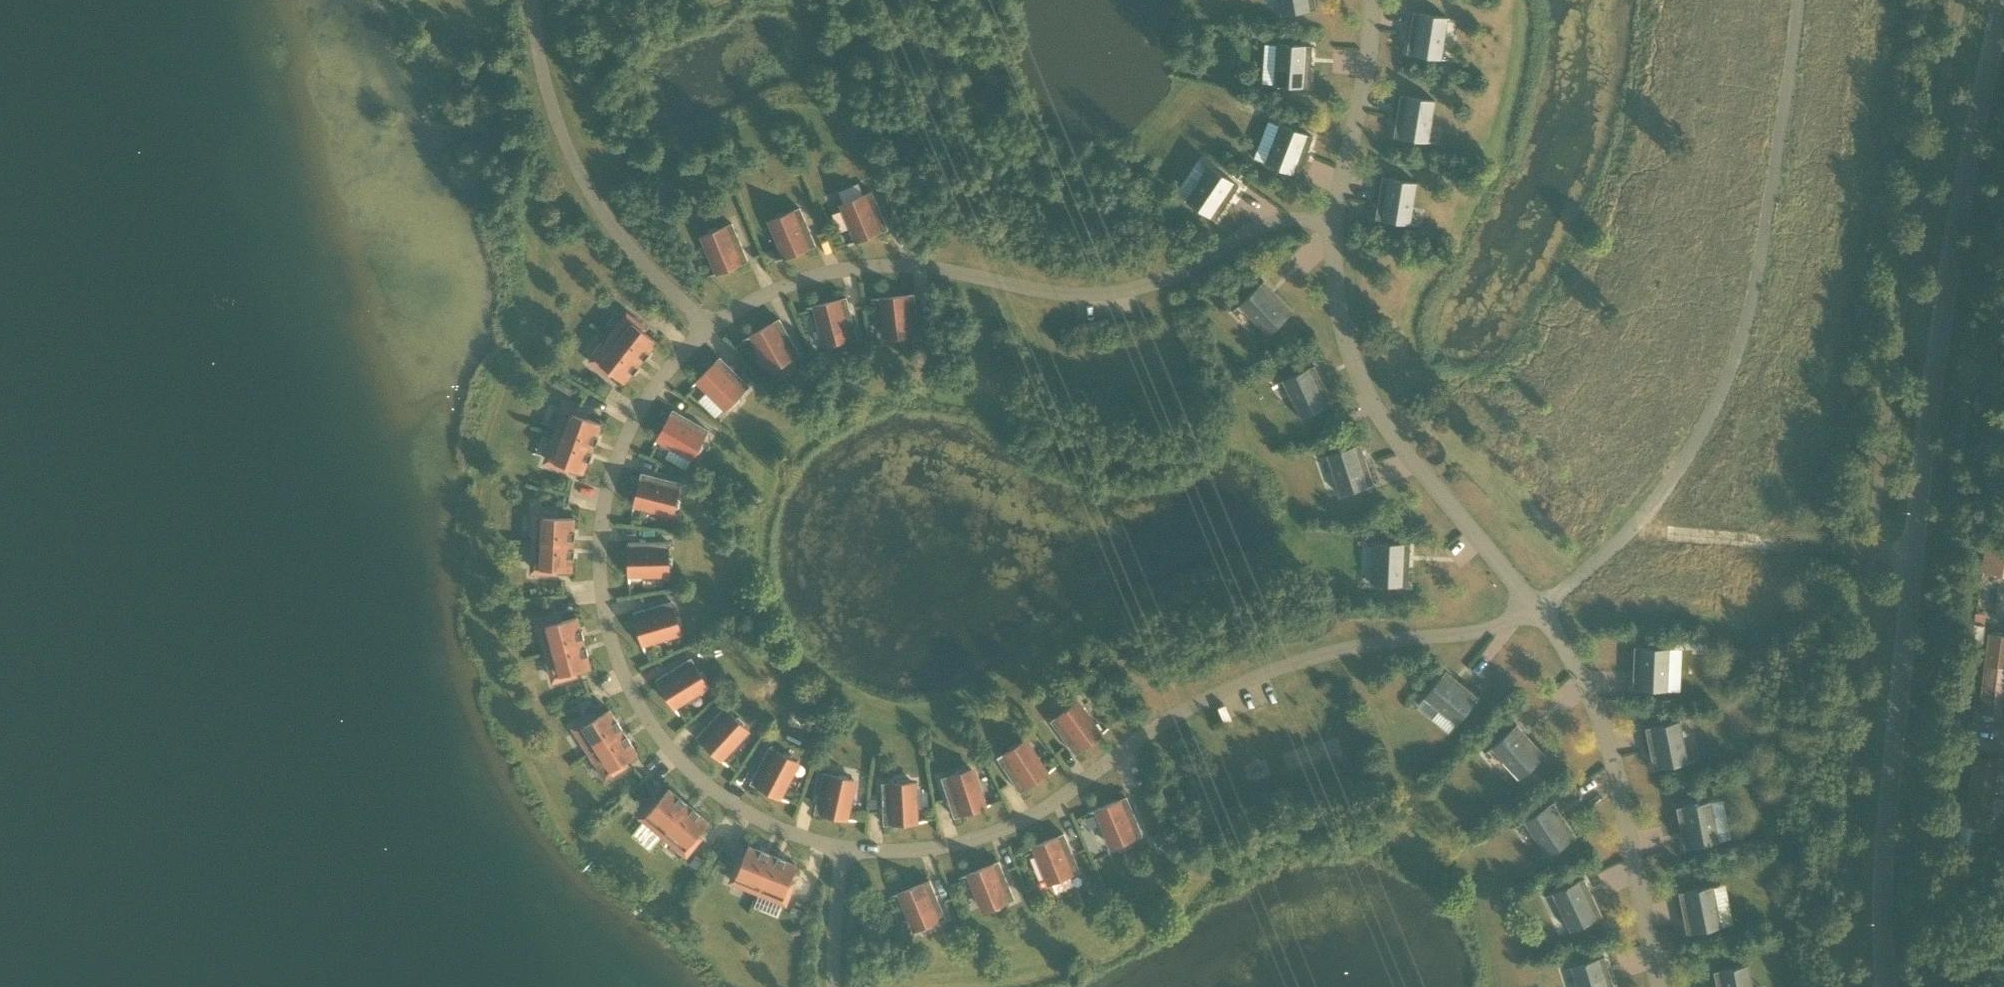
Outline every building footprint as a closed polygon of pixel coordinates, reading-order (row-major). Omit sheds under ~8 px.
[(1316,9),(1315,0),(1282,0),(1285,13),(1281,14),(1281,15),(1316,9)] [(1448,18),(1413,12),(1407,54),(1450,60),(1450,59),(1438,57),(1444,18),(1448,19),(1448,18)] [(1274,85),(1310,87),(1312,45),(1269,43),(1269,44),(1280,45),(1278,84),(1274,84),(1274,85)] [(1436,101),(1400,95),(1394,137),(1437,143),(1437,142),(1425,140),(1432,101),(1435,102),(1436,101)] [(1298,176),(1309,148),(1313,137),(1273,121),(1272,122),(1283,126),(1269,163),(1266,162),(1265,163),(1298,176)] [(1186,201),(1216,221),(1239,186),(1203,161),(1202,162),(1212,169),(1190,202),(1187,200),(1186,201)] [(1417,183),(1382,177),(1376,219),(1419,226),(1419,224),(1407,222),(1413,183),(1417,184),(1417,183)] [(888,228),(872,191),(859,197),(856,194),(848,197),(848,201),(843,203),(858,239),(847,244),(847,245),(888,228)] [(771,220),(786,256),(775,260),(776,262),(816,245),(801,208),(787,213),(784,211),(776,214),(776,218),(771,220)] [(709,229),(708,233),(703,235),(719,272),(708,276),(708,277),(748,260),(733,223),(719,229),(716,226),(709,229)] [(632,289),(638,283),(634,279),(628,285),(632,289)] [(1268,336),(1294,311),(1264,281),(1233,311),(1234,312),(1242,304),(1270,332),(1267,335),(1268,336)] [(887,338),(892,337),(895,341),(903,340),(904,336),(919,334),(915,294),(871,299),(871,300),(883,299),(887,338)] [(826,345),(831,343),(834,346),(842,344),(843,340),(857,337),(847,298),(805,309),(805,310),(817,307),(826,345)] [(613,340),(641,362),(657,342),(644,331),(647,328),(636,319),(633,322),(630,320),(613,340)] [(743,342),(753,336),(772,370),(776,367),(780,369),(787,365),(787,361),(800,354),(780,319),(742,341),(743,342)] [(625,383),(641,362),(613,340),(597,361),(600,363),(598,367),(609,376),(612,373),(625,383)] [(691,389),(699,381),(727,408),(730,405),(734,406),(740,400),(739,396),(749,386),(721,357),(690,388),(691,389)] [(1301,419),(1333,403),(1315,365),(1275,384),(1276,385),(1287,380),(1304,416),(1300,417),(1301,419)] [(560,436),(593,448),(602,424),(587,418),(588,414),(575,409),(573,413),(569,411),(560,436)] [(653,449),(659,438),(693,457),(695,453),(700,453),(704,446),(702,442),(709,430),(674,410),(652,448),(653,449)] [(584,473),(593,448),(560,436),(551,460),(555,462),(553,466),(567,471),(569,467),(584,473)] [(1340,495),(1374,484),(1361,444),(1319,458),(1320,459),(1331,455),(1344,493),(1340,494),(1340,495)] [(681,500),(678,497),(681,483),(642,473),(631,515),(633,516),(636,504),(673,514),(675,509),(679,508),(681,500)] [(539,542),(574,544),(575,518),(559,517),(559,513),(544,512),(544,516),(540,516),(539,542)] [(673,558),(669,556),(669,541),(628,542),(629,586),(631,586),(630,574),(669,573),(669,568),(673,566),(673,558)] [(573,570),(574,544),(539,542),(537,568),(542,569),(541,573),(556,574),(556,569),(573,570)] [(1373,584),(1409,586),(1410,544),(1367,542),(1367,543),(1379,544),(1377,583),(1373,583),(1373,584)] [(2003,575),(2003,561),(2003,552),(1984,550),(1982,573),(2003,575)] [(681,632),(680,627),(683,624),(680,616),(676,615),(672,601),(633,613),(646,655),(647,654),(644,643),(681,632)] [(550,651),(584,642),(578,617),(562,621),(561,617),(546,621),(548,625),(544,626),(550,651)] [(1988,632),(1976,710),(2003,714),(2003,634),(1988,632)] [(591,667),(584,642),(550,651),(557,676),(561,675),(562,680),(577,676),(575,672),(591,667)] [(1670,648),(1634,647),(1633,689),(1676,691),(1676,690),(1664,689),(1666,650),(1670,650),(1670,648)] [(657,679),(673,706),(680,716),(681,716),(675,705),(708,685),(705,681),(707,677),(703,670),(699,670),(691,658),(657,679)] [(1412,680),(1417,674),(1414,670),(1408,676),(1412,680)] [(1456,725),(1479,697),(1446,671),(1419,704),(1420,705),(1427,696),(1458,721),(1455,724),(1456,725)] [(594,708),(587,697),(584,699),(581,701),(584,707),(585,708),(587,712),(594,708)] [(1063,713),(1051,722),(1075,754),(1111,728),(1110,727),(1100,734),(1077,703),(1073,705),(1069,704),(1062,709),(1063,713)] [(730,766),(721,758),(747,729),(744,726),(744,722),(738,716),(735,718),(724,708),(697,738),(729,767),(730,766)] [(624,731),(610,709),(596,718),(594,714),(581,722),(584,726),(580,728),(594,750),(624,731)] [(1680,721),(1645,728),(1654,769),(1696,761),(1696,759),(1685,762),(1677,723),(1681,722),(1680,721)] [(1519,779),(1546,755),(1517,724),(1485,753),(1486,754),(1495,746),(1521,776),(1518,778),(1519,779)] [(624,762),(638,753),(624,731),(594,750),(608,772),(612,770),(614,774),(627,766),(624,762)] [(1485,746),(1490,742),(1484,736),(1479,740),(1485,746)] [(1010,750),(998,758),(1020,792),(1057,768),(1056,767),(1046,773),(1024,741),(1021,743),(1017,742),(1010,746),(1010,750)] [(783,789),(798,762),(793,760),(793,755),(786,751),(782,754),(769,747),(751,783),(789,803),(790,802),(779,796),(783,789)] [(956,774),(942,779),(954,817),(996,803),(996,802),(984,806),(972,769),(968,770),(964,767),(957,770),(956,774)] [(838,776),(823,773),(815,812),(858,822),(858,820),(846,818),(854,780),(850,779),(848,775),(840,773),(838,776)] [(897,783),(882,784),(884,824),(928,822),(928,821),(916,821),(914,782),(909,782),(907,779),(899,779),(897,783)] [(667,832),(689,805),(669,788),(659,801),(655,798),(646,810),(649,812),(647,816),(667,832)] [(1113,846),(1118,845),(1121,847),(1129,844),(1129,840),(1143,834),(1127,797),(1087,814),(1087,815),(1098,811),(1113,846)] [(1711,800),(1676,807),(1685,849),(1727,840),(1727,839),(1716,841),(1708,803),(1712,802),(1711,800)] [(1547,857),(1577,837),(1553,802),(1517,826),(1518,827),(1528,821),(1550,853),(1547,856),(1547,857)] [(709,822),(690,806),(689,805),(667,832),(687,849),(690,846),(693,848),(702,837),(699,834),(709,822)] [(1171,848),(1165,833),(1153,838),(1159,853),(1171,848)] [(1064,834),(1024,851),(1025,852),(1036,847),(1051,883),(1055,881),(1059,884),(1066,880),(1067,876),(1080,871),(1064,834)] [(1751,851),(1749,842),(1735,845),(1736,854),(1751,851)] [(760,888),(773,855),(749,845),(743,861),(739,859),(733,873),(737,874),(736,878),(760,888)] [(791,880),(798,865),(773,855),(760,888),(784,898),(786,894),(790,896),(795,882),(791,880)] [(986,911),(990,909),(993,911),(1001,908),(1001,904),(1015,898),(999,861),(959,878),(959,879),(970,875),(986,911)] [(719,871),(711,867),(709,872),(717,876),(719,871)] [(1571,931),(1603,916),(1584,878),(1545,897),(1546,898),(1556,893),(1573,928),(1570,930),(1571,931)] [(1090,898),(1102,893),(1097,879),(1084,884),(1090,898)] [(916,930),(921,928),(924,930),(932,927),(932,923),(946,917),(930,880),(890,897),(890,898),(901,894),(916,930)] [(1714,886),(1679,893),(1687,934),(1730,925),(1729,924),(1718,927),(1710,888),(1714,887),(1714,886)] [(1605,956),(1563,969),(1564,970),(1575,967),(1581,986),(1615,986),(1605,956)] [(1713,971),(1717,986),(1749,986),(1745,966),(1749,966),(1748,964),(1713,971)]
